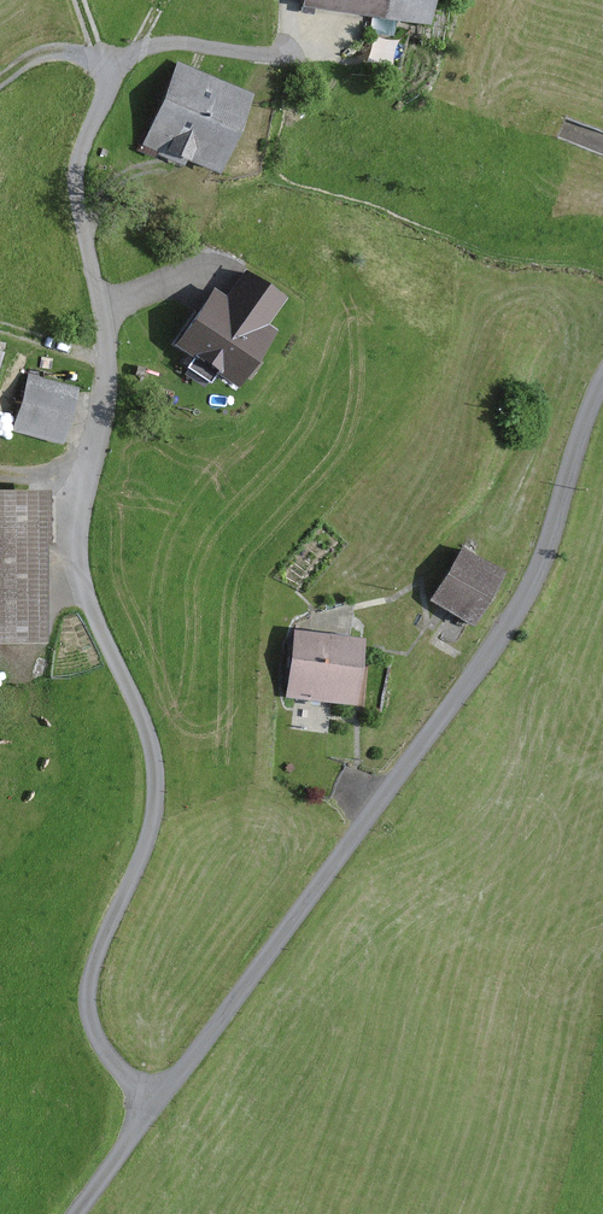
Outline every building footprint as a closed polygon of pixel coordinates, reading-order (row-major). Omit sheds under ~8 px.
[(304,6),(432,21),(434,0),(305,0),(304,6)] [(258,93),(178,58),(139,147),(185,166),(189,157),(224,172),(258,93)] [(227,297),(215,289),(176,345),(240,389),(281,331),(271,324),(288,300),(245,271),(227,297)] [(79,389),(30,376),(15,430),(64,443),(79,389)] [(0,493),(0,644),(48,644),(47,493),(0,493)] [(508,570),(464,545),(432,600),(475,626),(508,570)] [(367,638),(295,629),(287,697),(359,705),(367,638)]
